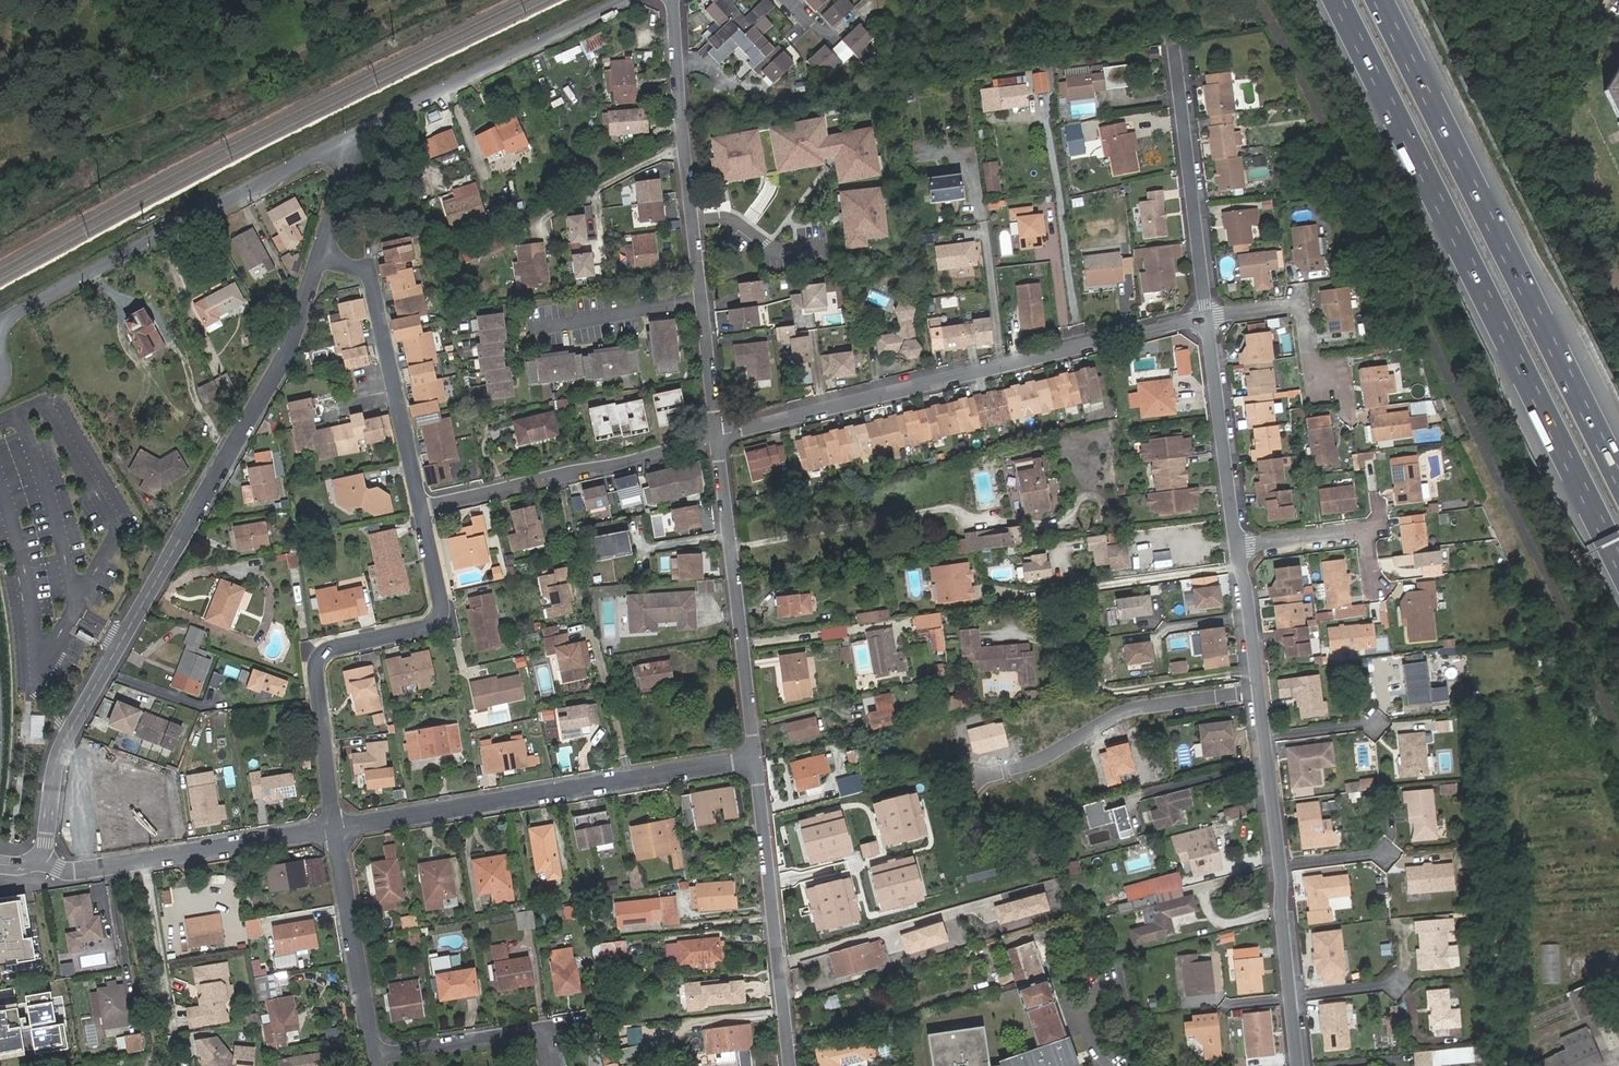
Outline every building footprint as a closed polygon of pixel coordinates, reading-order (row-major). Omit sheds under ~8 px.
[(718,48),(739,29),(723,12),(728,8),(721,0),(711,0),(714,3),(704,11),(721,29),(707,42),(713,48),(715,46),(718,48)] [(774,8),(767,0),(763,0),(744,17),(732,4),(735,1),(734,0),(721,0),(728,8),(723,12),(739,29),(744,35),(764,16),(774,8)] [(814,11),(816,10),(827,0),(804,0),(814,11)] [(832,28),(854,7),(848,0),(839,0),(834,4),(831,0),(827,0),(816,10),(832,28)] [(764,16),(744,35),(765,57),(770,63),(783,51),(778,46),(775,48),(762,36),(773,25),(764,16)] [(867,44),(874,39),(860,24),(837,45),(849,58),(854,54),(863,64),(876,53),(867,44)] [(765,57),(744,35),(739,29),(718,48),(726,57),(737,48),(750,60),(746,63),(751,69),(765,57)] [(602,31),(578,40),(583,54),(607,44),(602,31)] [(552,54),(556,64),(580,55),(577,45),(552,54)] [(849,58),(837,45),(831,50),(826,45),(807,62),(819,75),(826,70),(831,75),(849,58)] [(1148,59),(1161,58),(1159,47),(1146,48),(1148,59)] [(707,52),(719,64),(726,57),(718,48),(715,50),(713,48),(707,52)] [(770,63),(765,57),(751,69),(757,75),(761,71),(773,83),(794,63),(783,51),(770,63)] [(605,70),(607,92),(614,92),(615,104),(636,102),(633,60),(612,62),(612,70),(605,70)] [(1034,75),(1037,93),(1054,90),(1051,64),(1039,65),(1040,74),(1034,75)] [(1131,88),(1128,66),(1104,69),(1103,66),(1091,68),(1092,74),(1066,77),(1069,101),(1095,97),(1094,92),(1131,88)] [(1091,68),(1065,71),(1066,77),(1092,74),(1091,68)] [(1605,92),(1618,121),(1618,69),(1605,92)] [(981,90),(984,112),(1029,106),(1025,76),(998,80),(999,88),(981,90)] [(1210,100),(1213,117),(1215,117),(1234,114),(1239,114),(1237,99),(1235,85),(1211,87),(1213,100),(1210,100)] [(1239,114),(1247,113),(1245,98),(1237,99),(1239,114)] [(646,112),(610,114),(611,135),(648,133),(646,112)] [(1216,128),(1214,128),(1215,138),(1216,142),(1218,160),(1220,160),(1240,157),(1238,143),(1244,142),(1242,131),(1236,132),(1234,114),(1215,117),(1215,119),(1216,128)] [(494,128),(494,129),(498,136),(501,135),(499,132),(517,123),(515,117),(494,128)] [(823,118),(771,128),(779,170),(836,159),(840,182),(879,175),(870,129),(827,138),(823,118)] [(1215,119),(1201,121),(1202,130),(1214,128),(1216,128),(1215,119)] [(498,136),(494,129),(477,138),(486,157),(504,149),(507,155),(518,149),(528,144),(517,123),(499,132),(501,135),(498,136)] [(1134,151),(1131,134),(1126,134),(1124,124),(1101,129),(1106,156),(1110,155),(1114,175),(1118,175),(1138,171),(1134,151)] [(434,138),(441,153),(457,147),(451,131),(434,138)] [(757,131),(713,140),(717,162),(713,163),(717,183),(765,174),(757,131)] [(1067,133),(1071,155),(1085,153),(1081,131),(1067,133)] [(543,134),(537,137),(543,151),(549,148),(543,134)] [(427,144),(432,158),(439,155),(434,141),(427,144)] [(530,149),(528,144),(518,149),(520,154),(530,149)] [(1253,165),(1265,164),(1264,155),(1252,157),(1253,165)] [(1247,189),(1244,157),(1240,157),(1220,160),(1222,173),(1223,185),(1224,191),(1247,189)] [(984,164),(985,177),(999,175),(997,162),(984,164)] [(999,175),(985,177),(987,191),(1000,189),(999,175)] [(929,180),(933,203),(964,199),(961,176),(929,180)] [(659,180),(636,183),(641,222),(664,219),(659,180)] [(882,189),(841,193),(847,247),(866,245),(865,238),(887,236),(882,189)] [(1149,202),(1140,203),(1145,238),(1167,236),(1165,219),(1164,218),(1162,218),(1162,214),(1164,214),(1164,213),(1162,201),(1164,201),(1163,192),(1148,193),(1149,202)] [(444,206),(447,217),(450,226),(485,215),(482,206),(478,195),(444,206)] [(1071,199),(1072,207),(1083,205),(1082,197),(1071,199)] [(1261,200),(1262,209),(1270,208),(1269,199),(1261,200)] [(290,227),(294,225),(306,218),(295,200),(269,214),(282,237),(288,249),(299,243),(298,241),(290,227)] [(988,209),(1004,205),(1003,200),(987,204),(988,209)] [(1040,235),(1038,217),(1032,217),(1031,209),(1011,211),(1012,220),(1018,220),(1022,249),(1038,247),(1037,236),(1040,235)] [(1231,229),(1233,246),(1237,246),(1251,244),(1255,243),(1252,225),(1261,223),(1260,210),(1232,214),(1234,228),(1231,229)] [(583,215),(567,217),(571,243),(587,241),(583,215)] [(302,238),(294,225),(290,227),(298,241),(302,238)] [(1295,230),(1299,261),(1321,258),(1318,227),(1295,230)] [(232,239),(250,271),(252,270),(257,279),(272,270),(267,261),(270,260),(252,229),(232,239)] [(626,247),(629,268),(658,264),(655,235),(632,237),(634,246),(626,247)] [(282,237),(274,242),(281,253),(288,249),(282,237)] [(477,247),(482,258),(504,248),(499,237),(477,247)] [(381,266),(383,277),(390,275),(403,272),(401,261),(404,260),(414,258),(411,245),(407,246),(405,239),(388,242),(389,250),(384,251),(387,265),(381,266)] [(513,263),(517,288),(522,287),(522,289),(549,285),(543,244),(518,247),(520,262),(513,263)] [(1237,246),(1238,253),(1252,251),(1251,244),(1237,246)] [(976,267),(973,245),(935,250),(938,272),(976,267)] [(1180,256),(1179,245),(1169,246),(1170,257),(1180,256)] [(1145,257),(1147,274),(1150,293),(1174,290),(1170,257),(1169,246),(1134,251),(1135,259),(1145,257)] [(1276,251),(1240,256),(1242,277),(1256,276),(1258,289),(1270,288),(1267,269),(1278,268),(1276,251)] [(1283,251),(1276,251),(1278,268),(1285,267),(1283,251)] [(591,253),(572,255),(574,278),(594,275),(591,253)] [(1083,257),(1087,286),(1124,281),(1124,275),(1122,259),(1121,253),(1083,257)] [(283,257),(288,267),(301,260),(298,254),(292,257),(290,254),(283,257)] [(1132,257),(1122,259),(1124,275),(1134,274),(1132,257)] [(399,291),(401,299),(417,295),(415,287),(412,270),(406,271),(403,272),(390,275),(393,292),(399,291)] [(1150,293),(1147,274),(1142,274),(1144,294),(1150,293)] [(740,282),(742,301),(763,299),(761,280),(740,282)] [(1122,312),(1134,311),(1130,281),(1119,282),(1122,312)] [(195,305),(207,327),(220,320),(218,317),(245,303),(234,284),(195,305)] [(805,293),(791,295),(793,310),(828,306),(825,284),(804,286),(805,293)] [(1018,287),(1023,330),(1045,327),(1040,285),(1018,287)] [(1328,304),(1329,314),(1331,333),(1353,331),(1348,290),(1322,293),(1323,304),(1328,304)] [(393,322),(395,331),(398,331),(417,326),(415,316),(419,316),(427,314),(424,301),(419,302),(417,295),(401,299),(402,306),(397,307),(400,320),(393,322)] [(341,336),(342,344),(358,340),(357,333),(362,331),(360,319),(366,317),(363,300),(340,305),(343,322),(332,324),(335,337),(341,336)] [(910,302),(901,303),(897,312),(900,315),(901,331),(894,333),(893,335),(891,341),(879,342),(880,354),(902,351),(907,357),(917,356),(920,348),(915,341),(912,317),(916,308),(910,302)] [(756,306),(729,309),(731,322),(744,321),(744,326),(758,324),(756,306)] [(127,330),(143,358),(154,351),(145,335),(155,330),(149,319),(147,320),(143,312),(133,317),(134,319),(126,323),(129,329),(127,330)] [(824,315),(825,324),(841,324),(841,315),(824,315)] [(502,316),(479,319),(483,346),(478,346),(482,373),(487,373),(490,399),(513,396),(512,386),(513,386),(512,379),(511,379),(509,369),(505,369),(504,361),(504,360),(505,360),(504,353),(502,353),(501,344),(506,343),(504,333),(506,333),(505,326),(503,326),(502,316)] [(652,331),(647,332),(649,348),(650,360),(655,359),(657,375),(680,372),(674,321),(669,322),(669,318),(656,319),(656,323),(651,324),(652,331)] [(1288,319),(1279,320),(1280,328),(1289,327),(1288,319)] [(220,320),(207,327),(211,334),(224,329),(220,320)] [(994,345),(990,321),(973,323),(974,327),(964,329),(966,346),(976,345),(976,348),(994,345)] [(412,351),(414,359),(430,356),(428,347),(434,346),(431,332),(422,334),(421,326),(417,326),(398,331),(400,340),(403,340),(406,352),(412,351)] [(779,328),(780,342),(791,341),(794,364),(812,362),(809,336),(796,338),(795,326),(779,328)] [(963,328),(942,331),(945,352),(967,349),(966,346),(964,329),(963,328)] [(164,345),(155,330),(145,335),(154,351),(164,345)] [(1269,332),(1249,334),(1250,342),(1250,351),(1245,352),(1242,352),(1243,362),(1247,361),(1270,359),(1272,359),(1269,332)] [(347,369),(370,364),(366,347),(360,348),(358,340),(342,344),(344,351),(347,369)] [(770,378),(766,342),(734,345),(736,365),(747,363),(750,363),(751,366),(747,366),(749,380),(770,378)] [(1373,353),(1388,351),(1386,342),(1372,344),(1373,353)] [(526,363),(529,385),(585,377),(585,380),(641,372),(638,350),(623,352),(622,347),(593,351),(594,356),(582,357),(582,355),(570,356),(569,351),(541,355),(542,360),(526,363)] [(851,352),(821,356),(823,373),(832,372),(832,377),(854,374),(851,352)] [(1187,352),(1176,353),(1179,375),(1189,374),(1187,352)] [(410,367),(413,385),(419,384),(435,380),(432,363),(430,356),(414,359),(415,366),(410,367)] [(1274,391),(1270,359),(1247,361),(1248,372),(1252,372),(1253,375),(1249,376),(1251,394),(1270,392),(1274,391)] [(1075,373),(1082,402),(1091,399),(1102,396),(1096,368),(1090,370),(1081,372),(1075,373)] [(1075,403),(1082,402),(1075,373),(1068,375),(1060,377),(1047,380),(1054,409),(1067,406),(1075,403)] [(216,380),(226,400),(238,394),(228,375),(216,380)] [(1366,409),(1386,407),(1382,377),(1362,379),(1363,388),(1364,392),(1366,409)] [(414,407),(416,417),(435,412),(433,403),(437,402),(445,400),(442,387),(437,388),(435,380),(419,384),(421,392),(415,393),(418,406),(414,407)] [(1050,410),(1054,409),(1047,380),(1036,383),(1026,386),(1033,414),(1042,412),(1050,410)] [(1140,394),(1129,395),(1131,408),(1141,407),(1142,417),(1175,413),(1171,381),(1138,384),(1140,394)] [(199,389),(206,403),(220,396),(213,382),(199,389)] [(1012,389),(1005,391),(1012,419),(1025,416),(1033,414),(1026,386),(1019,387),(1012,389)] [(982,397),(974,398),(981,426),(985,425),(994,423),(998,422),(1006,420),(1012,419),(1005,391),(996,393),(988,395),(982,397)] [(604,392),(581,394),(583,420),(607,418),(604,392)] [(1251,394),(1247,395),(1249,413),(1253,413),(1254,417),(1250,418),(1251,427),(1255,427),(1275,424),(1270,392),(1251,394)] [(625,436),(661,427),(653,395),(617,404),(625,436)] [(958,402),(946,405),(953,434),(965,431),(974,428),(981,426),(974,398),(966,401),(958,402)] [(295,429),(312,425),(310,417),(313,417),(315,416),(312,399),(290,404),(295,429)] [(568,409),(567,399),(557,401),(559,410),(568,409)] [(931,409),(925,411),(932,439),(941,436),(953,434),(946,405),(939,407),(931,409)] [(903,416),(897,418),(904,446),(910,444),(919,442),(932,439),(925,411),(912,414),(903,416)] [(431,437),(432,444),(448,441),(447,433),(453,431),(449,419),(441,421),(438,422),(435,412),(416,417),(414,417),(416,427),(423,425),(425,438),(431,437)] [(1374,425),(1375,440),(1408,436),(1406,412),(1369,416),(1370,426),(1374,425)] [(515,422),(520,444),(558,434),(553,413),(515,422)] [(342,431),(334,433),(337,450),(345,449),(346,454),(358,451),(356,441),(355,436),(365,434),(363,421),(361,414),(351,416),(353,423),(340,426),(342,431)] [(1328,416),(1307,419),(1314,465),(1335,462),(1333,447),(1328,416)] [(380,418),(363,421),(365,434),(366,438),(368,444),(385,440),(393,438),(389,422),(381,423),(380,418)] [(875,423),(865,425),(872,454),(879,452),(888,449),(899,447),(904,446),(897,418),(890,419),(883,421),(875,423)] [(1253,450),(1255,460),(1260,459),(1271,458),(1270,448),(1279,447),(1276,424),(1275,424),(1255,427),(1257,439),(1257,443),(1258,450),(1253,450)] [(313,432),(312,425),(295,429),(293,429),(298,452),(316,448),(318,460),(331,457),(330,451),(337,450),(334,433),(326,435),(325,429),(316,431),(313,432)] [(853,428),(845,430),(851,459),(861,456),(868,455),(872,454),(865,425),(853,428)] [(829,434),(824,436),(831,464),(843,461),(851,459),(845,430),(838,432),(829,434)] [(831,464),(824,436),(811,439),(802,441),(796,442),(803,471),(810,469),(818,467),(831,464)] [(1185,457),(1192,456),(1191,448),(1190,440),(1181,441),(1181,438),(1149,441),(1150,444),(1143,445),(1143,450),(1144,458),(1145,462),(1153,461),(1182,457),(1185,457)] [(425,467),(428,485),(451,480),(447,462),(459,460),(456,447),(450,448),(448,441),(432,444),(434,452),(429,453),(431,466),(425,467)] [(957,453),(966,451),(963,441),(954,443),(957,453)] [(787,461),(782,444),(774,446),(779,463),(787,461)] [(746,449),(752,471),(770,466),(779,463),(774,446),(767,448),(759,450),(758,446),(746,449)] [(161,487),(168,482),(167,481),(171,478),(172,480),(188,471),(178,454),(162,463),(139,452),(129,472),(145,480),(141,488),(156,495),(160,487),(161,487)] [(270,452),(257,454),(259,466),(272,464),(270,452)] [(1373,459),(1373,452),(1356,453),(1358,470),(1364,469),(1363,461),(1373,459)] [(1183,465),(1182,457),(1153,461),(1154,466),(1155,474),(1156,479),(1157,486),(1158,492),(1186,488),(1185,480),(1183,480),(1181,472),(1184,472),(1183,465)] [(1258,483),(1259,492),(1275,490),(1273,481),(1283,480),(1280,457),(1271,458),(1260,459),(1261,471),(1262,475),(1263,482),(1258,483)] [(1415,457),(1392,460),(1395,487),(1395,492),(1397,502),(1420,500),(1420,499),(1418,485),(1415,457)] [(1034,471),(1017,474),(1025,515),(1051,509),(1041,458),(1032,460),(1034,471)] [(1015,463),(1017,474),(1034,471),(1032,460),(1015,463)] [(684,465),(672,468),(678,495),(700,490),(697,462),(687,465),(688,467),(685,468),(684,465)] [(278,498),(272,464),(259,466),(249,468),(252,485),(255,502),(278,498)] [(770,466),(752,471),(753,475),(771,470),(770,466)] [(672,468),(661,471),(668,498),(678,495),(672,468)] [(641,488),(637,469),(615,474),(619,493),(641,488)] [(661,471),(648,474),(655,501),(668,498),(661,471)] [(333,481),(338,501),(351,510),(352,507),(360,505),(375,514),(392,510),(389,497),(378,489),(368,491),(365,489),(362,475),(333,481)] [(609,500),(604,481),(583,486),(587,504),(609,500)] [(1428,498),(1426,483),(1418,485),(1420,499),(1428,498)] [(255,502),(252,485),(242,487),(241,488),(244,504),(245,504),(255,502)] [(1197,496),(1195,487),(1186,488),(1158,492),(1148,493),(1149,498),(1150,506),(1151,510),(1158,510),(1159,513),(1190,509),(1190,506),(1198,505),(1197,496)] [(1340,510),(1344,509),(1355,508),(1352,487),(1320,491),(1323,512),(1340,510)] [(1275,490),(1259,492),(1260,501),(1264,500),(1267,500),(1269,500),(1269,504),(1270,508),(1270,518),(1288,516),(1286,506),(1290,506),(1288,489),(1275,490)] [(737,500),(738,509),(747,508),(746,499),(737,500)] [(1437,503),(1428,503),(1428,512),(1437,511),(1437,503)] [(541,538),(537,521),(533,504),(512,509),(518,533),(510,535),(514,552),(524,549),(523,543),(541,538)] [(678,532),(700,528),(696,505),(674,510),(678,532)] [(1191,514),(1190,509),(1159,513),(1160,517),(1191,514)] [(466,536),(458,537),(449,540),(452,554),(459,553),(460,558),(462,568),(472,565),(482,571),(489,562),(483,537),(488,536),(483,516),(473,518),(474,526),(464,529),(466,536)] [(540,520),(537,521),(541,538),(523,543),(524,549),(546,544),(540,520)] [(1400,537),(1401,540),(1403,555),(1425,552),(1422,522),(1399,525),(1400,537)] [(234,529),(238,549),(269,543),(266,523),(234,529)] [(966,535),(968,552),(1021,545),(1019,528),(1009,529),(1009,534),(976,538),(976,533),(966,535)] [(457,530),(458,537),(466,536),(464,529),(457,530)] [(379,575),(382,587),(407,581),(397,538),(391,540),(389,532),(370,536),(377,564),(379,575)] [(602,540),(602,537),(589,539),(593,558),(632,551),(628,532),(616,534),(617,537),(602,540)] [(285,541),(287,556),(297,555),(295,540),(285,541)] [(452,554),(449,540),(448,540),(455,569),(462,568),(460,558),(459,553),(452,554)] [(956,555),(965,554),(964,541),(955,542),(956,555)] [(1126,545),(1107,547),(1108,556),(1110,568),(1128,566),(1126,545)] [(983,563),(990,562),(990,552),(982,552),(983,563)] [(503,555),(503,564),(513,564),(513,554),(503,555)] [(700,555),(679,556),(680,581),(698,580),(702,580),(700,555)] [(1024,565),(1026,581),(1036,579),(1035,578),(1051,576),(1049,563),(1047,563),(1046,555),(1031,557),(1032,564),(1024,565)] [(286,557),(285,567),(295,568),(295,557),(286,557)] [(1345,581),(1344,573),(1342,559),(1322,562),(1328,606),(1348,604),(1345,581)] [(894,571),(893,563),(883,565),(884,572),(894,571)] [(377,564),(369,566),(371,576),(379,575),(377,564)] [(506,566),(508,576),(515,575),(513,564),(506,566)] [(490,567),(493,580),(502,578),(498,565),(490,567)] [(970,580),(968,571),(967,565),(932,570),(933,582),(936,581),(939,603),(975,598),(974,587),(971,587),(970,580)] [(1270,587),(1272,596),(1274,596),(1298,592),(1301,592),(1299,575),(1295,576),(1294,566),(1276,568),(1277,578),(1278,582),(1278,585),(1276,586),(1272,587),(1270,587)] [(553,606),(555,617),(574,613),(564,567),(555,569),(556,573),(541,576),(545,594),(551,599),(553,606)] [(702,580),(698,580),(699,591),(712,590),(712,579),(702,580)] [(222,581),(207,619),(229,628),(245,590),(222,581)] [(407,581),(382,587),(384,594),(408,589),(407,581)] [(1434,607),(1431,581),(1416,583),(1417,592),(1423,591),(1423,599),(1399,601),(1401,614),(1405,613),(1406,617),(1408,641),(1432,638),(1429,607),(1434,607)] [(1159,584),(1161,593),(1176,591),(1175,582),(1159,584)] [(1219,586),(1193,590),(1195,608),(1221,605),(1219,586)] [(317,591),(324,623),(367,613),(361,588),(338,593),(336,587),(317,591)] [(630,632),(650,631),(650,627),(655,621),(657,622),(678,620),(678,609),(695,608),(694,591),(628,595),(630,632)] [(1423,591),(1417,592),(1404,593),(1399,601),(1423,599),(1423,591)] [(1277,619),(1278,629),(1302,626),(1298,592),(1274,596),(1277,614),(1281,613),(1282,618),(1277,619)] [(469,611),(473,629),(476,628),(477,633),(474,634),(478,651),(503,645),(491,595),(471,599),(473,610),(469,611)] [(777,599),(779,617),(811,613),(809,595),(777,599)] [(1149,596),(1114,601),(1116,619),(1152,614),(1149,596)] [(696,628),(695,608),(678,609),(678,620),(679,629),(696,628)] [(858,615),(859,624),(891,620),(889,611),(858,615)] [(938,614),(914,617),(915,628),(940,625),(938,614)] [(1311,632),(1317,631),(1314,619),(1308,620),(1311,632)] [(820,639),(845,636),(844,624),(818,628),(820,639)] [(1278,629),(1275,629),(1276,639),(1279,638),(1282,638),(1284,638),(1284,641),(1285,645),(1286,655),(1305,653),(1303,644),(1308,644),(1305,625),(1302,626),(1278,629)] [(1371,625),(1344,628),(1340,628),(1329,629),(1331,651),(1364,647),(1374,646),(1371,625)] [(206,657),(209,652),(207,651),(198,648),(205,632),(191,627),(185,642),(189,644),(187,650),(206,657)] [(1223,627),(1199,630),(1203,659),(1227,656),(1223,627)] [(868,633),(875,678),(889,675),(888,671),(898,669),(891,629),(868,633)] [(94,639),(80,630),(77,636),(91,644),(94,639)] [(932,632),(936,657),(943,655),(938,630),(932,632)] [(1009,670),(1020,670),(1022,684),(1034,683),(1032,654),(1030,654),(1019,655),(1019,647),(1019,646),(1007,647),(1007,648),(979,650),(978,631),(962,632),(964,661),(978,660),(978,662),(980,662),(980,671),(997,670),(997,671),(1009,670)] [(581,659),(588,657),(585,642),(568,646),(566,634),(544,639),(547,654),(557,652),(563,682),(585,677),(583,665),(581,659)] [(1150,643),(1124,646),(1127,664),(1153,661),(1150,643)] [(1030,654),(1029,646),(1019,647),(1019,655),(1030,654)] [(206,657),(187,650),(184,657),(188,658),(177,687),(192,693),(192,691),(199,693),(202,684),(197,681),(206,657)] [(401,656),(395,658),(398,671),(390,673),(395,694),(402,692),(401,686),(418,682),(420,688),(431,686),(429,676),(433,675),(428,651),(412,654),(412,657),(402,660),(401,656)] [(852,663),(850,652),(844,653),(845,664),(852,663)] [(515,668),(525,666),(522,654),(513,656),(515,668)] [(780,657),(783,680),(787,679),(789,700),(800,699),(799,696),(810,695),(804,654),(780,657)] [(188,658),(184,657),(172,685),(177,687),(188,658)] [(211,660),(206,657),(197,681),(202,684),(211,660)] [(398,671),(395,658),(387,660),(390,673),(398,671)] [(1169,661),(1171,674),(1187,671),(1185,659),(1169,661)] [(638,667),(641,686),(641,687),(674,682),(669,661),(638,667)] [(1402,673),(1406,705),(1431,702),(1425,661),(1399,665),(1400,673),(1402,673)] [(344,672),(349,693),(352,692),(354,701),(355,701),(358,714),(381,709),(370,666),(344,672)] [(270,673),(264,688),(286,696),(291,680),(270,673)] [(211,675),(208,685),(217,688),(220,677),(211,675)] [(471,683),(477,708),(523,698),(518,676),(496,681),(496,678),(471,683)] [(1322,712),(1321,703),(1317,676),(1278,681),(1279,696),(1289,695),(1298,694),(1299,706),(1301,718),(1322,715),(1322,712)] [(942,699),(946,711),(967,705),(965,694),(942,699)] [(1298,694),(1289,695),(1290,699),(1295,699),(1296,707),(1299,706),(1298,694)] [(894,720),(892,711),(889,695),(875,697),(878,712),(869,714),(871,724),(894,720)] [(108,723),(130,732),(138,712),(116,703),(108,723)] [(475,728),(511,721),(507,703),(485,707),(487,718),(474,721),(475,728)] [(569,716),(559,717),(563,739),(591,734),(590,725),(599,723),(595,703),(567,708),(569,716)] [(146,713),(137,734),(174,749),(182,727),(165,720),(158,717),(161,710),(147,704),(143,712),(146,713)] [(551,708),(539,711),(542,721),(554,717),(551,708)] [(558,709),(559,717),(569,716),(567,708),(558,709)] [(168,713),(161,710),(158,717),(165,720),(168,713)] [(898,710),(892,711),(894,720),(871,724),(872,728),(901,722),(898,710)] [(381,714),(371,715),(372,724),(382,723),(381,714)] [(45,716),(31,715),(31,738),(44,738),(45,716)] [(783,723),(787,742),(819,734),(814,715),(783,723)] [(1231,732),(1230,721),(1200,725),(1204,756),(1234,753),(1232,737),(1230,738),(1229,735),(1231,732)] [(1003,722),(967,731),(972,752),(979,754),(1010,747),(1003,722)] [(408,733),(410,743),(405,744),(406,749),(411,749),(412,759),(461,751),(456,725),(408,733)] [(1398,736),(1402,767),(1399,768),(1400,777),(1427,773),(1421,733),(1398,736)] [(516,764),(517,768),(528,766),(523,740),(482,747),(487,769),(494,768),(516,764)] [(386,741),(371,743),(372,751),(368,752),(353,754),(355,773),(366,772),(367,776),(368,787),(393,784),(391,769),(386,769),(384,751),(387,750),(386,741)] [(1127,742),(1105,748),(1106,752),(1099,754),(1107,786),(1120,783),(1118,776),(1135,772),(1127,742)] [(1332,744),(1289,749),(1293,787),(1314,784),(1312,768),(1323,767),(1335,765),(1332,744)] [(847,752),(849,762),(852,762),(852,764),(856,763),(853,751),(847,752)] [(831,754),(825,756),(827,765),(833,763),(831,754)] [(791,765),(797,786),(800,785),(802,790),(818,785),(816,775),(829,771),(827,765),(825,756),(791,765)] [(1154,782),(1172,778),(1168,761),(1150,765),(1154,782)] [(1312,768),(1314,784),(1325,783),(1323,767),(1312,768)] [(260,772),(250,773),(254,799),(264,797),(265,801),(297,796),(293,773),(262,778),(260,772)] [(214,785),(212,773),(188,777),(190,789),(214,785)] [(840,797),(865,790),(862,774),(836,781),(840,797)] [(1456,783),(1439,783),(1438,795),(1455,795),(1456,783)] [(219,821),(217,807),(214,785),(190,789),(196,827),(206,825),(206,823),(219,821)] [(800,785),(797,786),(800,797),(820,791),(818,785),(802,790),(800,785)] [(1359,785),(1351,786),(1352,794),(1360,793),(1359,785)] [(680,796),(686,829),(695,827),(694,823),(713,819),(711,808),(724,806),(726,816),(738,813),(733,787),(680,796)] [(1188,788),(1156,797),(1159,810),(1151,812),(1155,829),(1180,823),(1178,814),(1176,812),(1175,810),(1177,809),(1192,806),(1188,788)] [(1414,817),(1414,823),(1415,832),(1422,838),(1436,835),(1432,790),(1403,792),(1405,801),(1408,801),(1409,817),(1414,817)] [(919,793),(876,804),(887,849),(930,838),(919,793)] [(1102,799),(1084,804),(1090,826),(1116,820),(1120,837),(1134,834),(1126,804),(1103,810),(1102,806),(1104,805),(1102,799)] [(1323,833),(1319,803),(1299,804),(1304,847),(1337,843),(1336,832),(1323,833)] [(224,805),(217,807),(219,821),(227,820),(224,805)] [(1227,821),(1247,816),(1244,806),(1224,811),(1227,821)] [(843,811),(799,822),(811,867),(854,856),(843,811)] [(598,812),(590,814),(596,842),(612,839),(607,815),(599,816),(598,812)] [(590,814),(582,816),(583,820),(575,821),(579,845),(596,842),(590,814)] [(631,827),(635,849),(670,842),(671,852),(680,851),(674,821),(663,824),(663,821),(631,827)] [(530,829),(537,871),(546,870),(548,879),(561,876),(553,825),(530,829)] [(1210,826),(1194,830),(1196,840),(1213,836),(1210,826)] [(1194,830),(1183,833),(1173,835),(1177,849),(1178,848),(1182,860),(1190,858),(1194,875),(1217,869),(1212,851),(1217,849),(1213,836),(1196,840),(1194,830)] [(1422,838),(1415,832),(1416,841),(1437,839),(1436,835),(1422,838)] [(574,837),(567,839),(573,864),(580,862),(574,837)] [(877,841),(860,846),(864,859),(881,855),(877,841)] [(670,842),(635,849),(637,859),(671,852),(670,842)] [(372,863),(380,905),(381,905),(382,910),(397,907),(396,901),(403,900),(394,844),(385,845),(388,861),(372,863)] [(1221,868),(1217,849),(1212,851),(1217,869),(1221,868)] [(681,861),(680,851),(671,852),(673,862),(681,861)] [(474,860),(478,893),(493,891),(494,902),(514,898),(506,855),(474,860)] [(914,857),(871,868),(882,913),(926,902),(914,857)] [(268,867),(272,892),(317,885),(313,859),(268,867)] [(442,899),(456,896),(450,860),(419,865),(427,909),(443,906),(442,899)] [(1077,860),(1071,862),(1074,873),(1080,871),(1077,860)] [(1071,862),(1062,864),(1064,875),(1074,873),(1071,862)] [(1433,866),(1423,867),(1408,868),(1410,892),(1453,888),(1451,864),(1433,866)] [(617,869),(621,890),(630,888),(626,868),(617,869)] [(1181,888),(1182,888),(1178,873),(1151,880),(1124,887),(1128,902),(1181,888)] [(714,883),(714,875),(699,878),(699,883),(696,883),(699,909),(736,906),(735,896),(732,897),(731,882),(714,883)] [(1322,877),(1304,878),(1306,888),(1308,888),(1311,913),(1313,923),(1332,921),(1331,914),(1329,911),(1328,899),(1350,896),(1348,876),(1322,879),(1322,877)] [(851,878),(808,889),(819,934),(862,924),(851,878)] [(1115,905),(1118,915),(1132,911),(1133,912),(1142,909),(1151,907),(1156,924),(1147,926),(1132,930),(1136,943),(1174,933),(1169,916),(1196,909),(1192,896),(1184,898),(1181,888),(1128,902),(1115,905)] [(163,891),(165,904),(172,903),(170,890),(163,891)] [(0,895),(0,965),(36,959),(23,892),(0,895)] [(1045,893),(994,906),(1000,925),(1050,912),(1045,893)] [(89,896),(65,900),(68,919),(76,918),(79,934),(67,935),(70,954),(83,952),(82,944),(103,940),(99,918),(93,919),(89,896)] [(457,904),(456,896),(442,899),(443,906),(457,904)] [(651,921),(662,920),(660,898),(615,904),(617,926),(651,923),(651,921)] [(510,905),(511,911),(525,908),(524,902),(510,905)] [(229,906),(222,907),(225,925),(232,924),(229,906)] [(1151,907),(1142,909),(1147,926),(1156,924),(1151,907)] [(220,914),(196,918),(197,923),(220,919),(220,914)] [(663,917),(664,923),(679,922),(678,915),(663,917)] [(197,923),(196,918),(186,920),(190,947),(224,941),(220,919),(197,923)] [(261,927),(260,918),(245,921),(247,930),(261,927)] [(312,933),(315,932),(313,920),(273,927),(278,952),(314,946),(312,933)] [(1449,966),(1445,930),(1449,929),(1448,920),(1415,923),(1416,933),(1420,933),(1422,951),(1424,951),(1426,968),(1449,966)] [(942,921),(900,935),(907,956),(949,942),(942,921)] [(226,944),(245,941),(242,925),(224,927),(226,944)] [(261,927),(247,930),(248,938),(262,935),(261,927)] [(419,928),(410,929),(413,944),(421,942),(419,928)] [(1340,951),(1343,950),(1341,930),(1316,934),(1317,944),(1315,944),(1317,953),(1320,953),(1322,974),(1324,973),(1325,981),(1343,979),(1342,971),(1343,971),(1340,951)] [(691,962),(713,960),(721,959),(719,938),(679,942),(681,963),(691,962)] [(993,938),(983,942),(985,946),(995,943),(993,938)] [(878,940),(868,943),(874,966),(881,964),(882,952),(878,940)] [(615,941),(591,944),(594,957),(617,955),(615,941)] [(1117,941),(1106,945),(1109,952),(1119,948),(1117,941)] [(681,963),(679,942),(667,943),(669,965),(681,963)] [(874,966),(868,943),(830,955),(836,977),(874,966)] [(1002,992),(1018,987),(1045,978),(1033,943),(1009,951),(1017,974),(1014,975),(1016,983),(1001,988),(1002,992)] [(1381,956),(1390,954),(1388,943),(1379,945),(1381,956)] [(1559,983),(1560,944),(1541,943),(1540,983),(1559,983)] [(492,946),(498,989),(533,984),(529,957),(509,960),(507,944),(492,946)] [(1260,974),(1259,958),(1258,948),(1234,950),(1239,993),(1262,991),(1260,974)] [(550,955),(557,994),(580,990),(573,951),(550,955)] [(1318,974),(1322,974),(1320,953),(1317,953),(1312,953),(1313,964),(1316,964),(1318,974)] [(1183,965),(1187,995),(1214,992),(1211,962),(1197,963),(1196,955),(1179,957),(1180,965),(1183,965)] [(72,962),(60,962),(60,974),(72,974),(72,962)] [(226,962),(194,967),(197,986),(198,986),(202,985),(203,995),(202,995),(200,999),(201,1006),(190,1008),(192,1016),(188,1017),(189,1026),(227,1020),(227,1013),(225,1011),(223,1003),(226,998),(224,984),(227,980),(226,974),(228,974),(226,962)] [(255,978),(267,976),(266,969),(254,971),(255,978)] [(437,975),(441,999),(478,994),(474,969),(437,975)] [(270,997),(267,976),(255,978),(254,978),(257,999),(270,997)] [(1018,987),(1040,1049),(1000,1063),(1001,1065),(1080,1065),(1071,1040),(1068,1041),(1054,1001),(1056,1001),(1048,978),(1045,978),(1018,987)] [(390,984),(391,993),(394,1007),(390,1008),(392,1021),(423,1016),(417,980),(390,984)] [(740,1001),(738,981),(719,983),(711,984),(711,981),(685,984),(687,997),(693,997),(693,1001),(702,1000),(703,1005),(740,1001)] [(99,992),(103,1015),(105,1029),(129,1025),(122,985),(117,986),(108,987),(98,988),(99,992)] [(1568,994),(1579,1019),(1599,1010),(1588,985),(1568,994)] [(0,990),(0,1056),(63,1045),(60,1021),(52,1023),(48,990),(19,995),(18,987),(0,990)] [(1430,1015),(1431,1030),(1462,1027),(1460,1008),(1451,1010),(1449,989),(1427,991),(1429,1006),(1432,1006),(1433,1014),(1430,1015)] [(95,1017),(103,1015),(99,992),(91,993),(95,1017)] [(822,999),(826,1010),(841,1006),(837,995),(822,999)] [(693,997),(687,997),(688,1009),(703,1007),(703,1005),(702,1000),(693,1001),(693,997)] [(263,1026),(267,1048),(287,1045),(285,1032),(298,1030),(293,998),(267,1002),(271,1024),(263,1026)] [(1346,1002),(1323,1005),(1328,1048),(1351,1046),(1346,1002)] [(1265,1022),(1270,1021),(1269,1012),(1244,1014),(1248,1057),(1260,1056),(1259,1048),(1273,1047),(1272,1036),(1267,1037),(1265,1022)] [(1204,1045),(1219,1043),(1216,1014),(1193,1016),(1194,1021),(1185,1022),(1186,1035),(1194,1033),(1195,1037),(1204,1045)] [(1396,1016),(1384,1016),(1383,1031),(1396,1032),(1396,1016)] [(704,1032),(707,1052),(715,1051),(716,1053),(752,1048),(749,1024),(704,1030),(704,1032)] [(641,1026),(623,1027),(624,1043),(642,1042),(641,1026)] [(929,1036),(933,1065),(991,1065),(985,1028),(929,1036)] [(1562,1056),(1567,1065),(1613,1065),(1595,1028),(1569,1039),(1575,1051),(1562,1056)] [(124,1034),(127,1052),(143,1049),(140,1031),(124,1034)] [(215,1037),(195,1040),(197,1052),(200,1051),(207,1050),(208,1056),(202,1061),(206,1065),(231,1065),(248,1063),(245,1040),(227,1043),(228,1054),(223,1055),(221,1052),(225,1049),(215,1037)] [(862,1039),(837,1045),(835,1048),(820,1052),(823,1065),(840,1065),(866,1059),(867,1059),(862,1039)] [(637,1059),(638,1061),(651,1058),(648,1043),(635,1046),(637,1059)] [(1220,1056),(1219,1043),(1204,1045),(1206,1058),(1220,1056)] [(816,1049),(820,1065),(823,1065),(820,1052),(835,1048),(837,1045),(816,1049)] [(637,1059),(635,1046),(618,1050),(621,1063),(637,1059)] [(1273,1054),(1273,1047),(1259,1048),(1260,1056),(1273,1054)] [(1516,1065),(1523,1065),(1532,1062),(1525,1048),(1511,1054),(1516,1065)] [(1416,1051),(1417,1064),(1434,1063),(1432,1049),(1416,1051)] [(606,1065),(618,1065),(614,1050),(603,1053),(606,1065)] [(334,1065),(331,1051),(279,1060),(280,1065),(331,1065),(334,1065)] [(1562,1056),(1547,1063),(1548,1065),(1567,1065),(1562,1056)]
